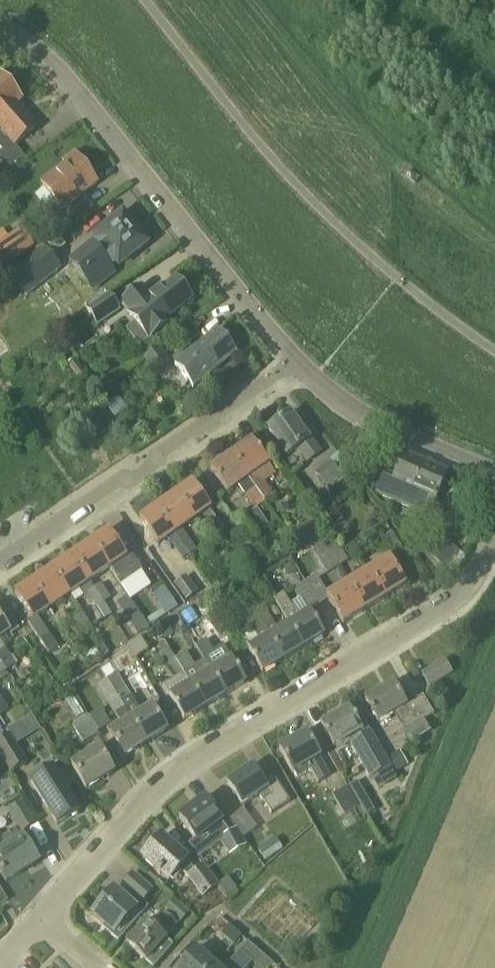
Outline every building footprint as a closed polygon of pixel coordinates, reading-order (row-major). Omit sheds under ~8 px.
[(23,100),(0,74),(0,119),(17,104),(23,100)] [(18,163),(9,152),(15,146),(37,127),(17,104),(0,119),(0,174),(18,163)] [(40,184),(61,212),(97,184),(75,154),(65,162),(66,164),(40,184)] [(98,241),(73,259),(92,285),(113,270),(111,268),(116,264),(119,267),(147,244),(145,241),(146,238),(142,233),(139,233),(123,214),(94,237),(98,241)] [(0,243),(0,268),(1,269),(19,257),(33,247),(20,229),(9,237),(0,243)] [(45,246),(10,274),(27,295),(61,267),(45,246)] [(142,287),(120,305),(148,342),(170,325),(172,324),(169,320),(193,301),(192,300),(176,280),(165,289),(163,286),(150,296),(150,297),(142,287)] [(108,295),(86,311),(97,327),(119,312),(108,295)] [(195,388),(236,354),(218,332),(176,366),(195,388)] [(158,347),(142,360),(155,375),(170,363),(158,347)] [(88,391),(95,385),(74,360),(67,365),(88,391)] [(312,443),(291,414),(268,430),(287,457),(298,449),(308,463),(322,453),(314,441),(312,443)] [(251,443),(232,456),(249,480),(265,503),(275,497),(265,483),(276,475),(253,441),(251,443)] [(426,463),(406,454),(397,475),(387,471),(378,494),(429,516),(448,472),(434,466),(435,462),(428,459),(426,463)] [(213,469),(211,470),(228,494),(238,487),(255,510),(265,503),(249,480),(232,456),(213,469)] [(331,461),(315,473),(325,487),(341,475),(331,461)] [(225,530),(210,510),(193,484),(175,496),(193,521),(202,515),(217,536),(225,530)] [(175,496),(158,508),(176,533),(190,555),(197,550),(182,529),(193,521),(175,496)] [(158,508),(141,520),(158,545),(168,539),(182,560),(190,555),(176,533),(158,508)] [(248,516),(236,523),(248,540),(259,532),(248,516)] [(314,519),(298,530),(311,547),(321,540),(326,536),(314,519)] [(109,531),(92,543),(109,569),(121,586),(142,572),(143,571),(131,553),(127,556),(117,542),(110,531),(109,531)] [(381,538),(392,557),(403,551),(391,532),(381,538)] [(445,569),(459,552),(441,538),(428,555),(445,569)] [(321,540),(311,547),(328,574),(338,568),(327,549),(321,540)] [(92,543),(72,557),(89,583),(97,577),(108,570),(109,569),(92,543)] [(337,543),(327,549),(338,568),(348,562),(337,543)] [(72,557),(53,569),(70,595),(79,589),(85,597),(88,596),(97,609),(99,612),(105,620),(111,616),(94,591),(89,583),(72,557)] [(369,572),(385,599),(406,586),(390,560),(369,572)] [(285,565),(287,577),(297,576),(295,564),(285,565)] [(53,569),(33,582),(51,608),(52,608),(70,595),(53,569)] [(365,612),(385,599),(369,572),(348,585),(365,612)] [(316,576),(305,583),(316,602),(319,607),(329,601),(327,597),(329,597),(316,576)] [(187,577),(175,586),(187,601),(198,593),(187,577)] [(33,582),(15,594),(32,620),(27,623),(48,655),(59,648),(38,617),(51,608),(33,582)] [(305,583),(294,589),(300,599),(305,608),(316,602),(305,583)] [(94,591),(111,616),(120,610),(113,599),(112,600),(102,585),(94,591)] [(348,585),(329,597),(327,597),(329,601),(344,624),(365,612),(348,585)] [(152,595),(162,611),(166,615),(166,616),(178,608),(164,587),(152,595)] [(304,649),(325,636),(310,612),(299,619),(284,593),(274,600),(289,625),(304,649)] [(135,633),(148,622),(132,604),(120,614),(135,633)] [(263,607),(253,613),(269,637),(283,662),(304,649),(289,625),(279,631),(263,607)] [(193,611),(181,618),(187,628),(198,621),(193,611)] [(263,675),(283,662),(269,637),(253,613),(244,618),(260,643),(248,650),(263,675)] [(9,632),(0,618),(0,639),(9,632)] [(219,621),(214,624),(220,635),(225,632),(219,621)] [(166,623),(158,628),(164,640),(173,635),(166,623)] [(142,639),(129,647),(136,656),(148,648),(142,639)] [(207,640),(195,647),(204,661),(210,672),(226,696),(246,684),(231,659),(222,665),(207,640)] [(17,666),(0,641),(0,662),(7,673),(17,666)] [(103,644),(94,650),(100,659),(108,653),(103,644)] [(168,648),(159,654),(174,679),(163,686),(170,697),(185,721),(205,709),(175,659),(168,648)] [(124,676),(136,669),(125,650),(112,658),(124,676)] [(186,653),(175,659),(205,709),(226,696),(210,672),(204,661),(194,666),(186,653)] [(110,662),(100,669),(107,680),(130,720),(145,744),(166,731),(151,707),(142,713),(118,673),(118,674),(110,662)] [(430,687),(452,674),(444,662),(422,675),(430,687)] [(107,680),(97,686),(119,723),(108,730),(110,733),(125,757),(145,744),(130,720),(107,680)] [(430,732),(424,722),(434,716),(423,696),(406,706),(393,685),(366,701),(379,723),(394,714),(405,733),(404,733),(410,744),(430,732)] [(9,711),(0,697),(0,717),(9,711)] [(349,711),(322,727),(335,750),(349,742),(370,780),(391,768),(368,728),(361,731),(349,711)] [(89,720),(86,712),(70,721),(84,744),(98,736),(97,734),(108,727),(100,714),(89,720)] [(28,764),(11,735),(0,742),(0,755),(11,774),(28,764)] [(307,735),(280,750),(295,775),(295,774),(297,778),(311,770),(319,784),(330,776),(320,760),(321,759),(307,735)] [(87,790),(114,774),(99,750),(72,766),(87,790)] [(396,755),(389,760),(396,773),(404,768),(396,755)] [(52,768),(31,781),(58,825),(80,812),(65,788),(72,784),(61,766),(54,770),(52,768)] [(228,783),(227,784),(242,806),(258,795),(259,796),(272,815),(291,802),(273,776),(262,783),(252,767),(228,783)] [(359,782),(347,788),(359,808),(370,802),(359,782)] [(347,788),(333,796),(344,816),(359,808),(347,788)] [(197,842),(222,823),(205,800),(180,819),(197,842)] [(22,802),(9,810),(23,832),(36,824),(22,802)] [(6,882),(38,862),(23,838),(22,839),(16,828),(1,837),(0,836),(0,872),(6,882)] [(237,830),(220,840),(230,856),(247,846),(237,830)] [(188,876),(195,871),(188,861),(188,860),(163,837),(143,860),(168,883),(179,870),(188,876)] [(275,840),(259,850),(266,861),(282,851),(275,840)] [(195,871),(188,876),(203,897),(217,887),(202,866),(195,871)] [(112,887),(89,912),(104,925),(102,927),(119,942),(149,907),(143,902),(152,893),(154,890),(151,887),(133,871),(121,885),(124,888),(119,893),(116,890),(112,887)] [(9,901),(0,886),(0,907),(9,901)] [(166,939),(178,925),(177,924),(179,922),(180,923),(189,913),(174,899),(165,909),(167,911),(164,913),(164,914),(152,927),(146,923),(127,945),(153,967),(173,945),(166,939)] [(229,925),(221,934),(234,945),(241,936),(229,925)] [(248,942),(240,951),(252,962),(260,953),(248,942)] [(215,967),(196,950),(181,967),(214,967),(215,967)] [(252,962),(259,967),(270,967),(273,965),(260,953),(252,962)]
